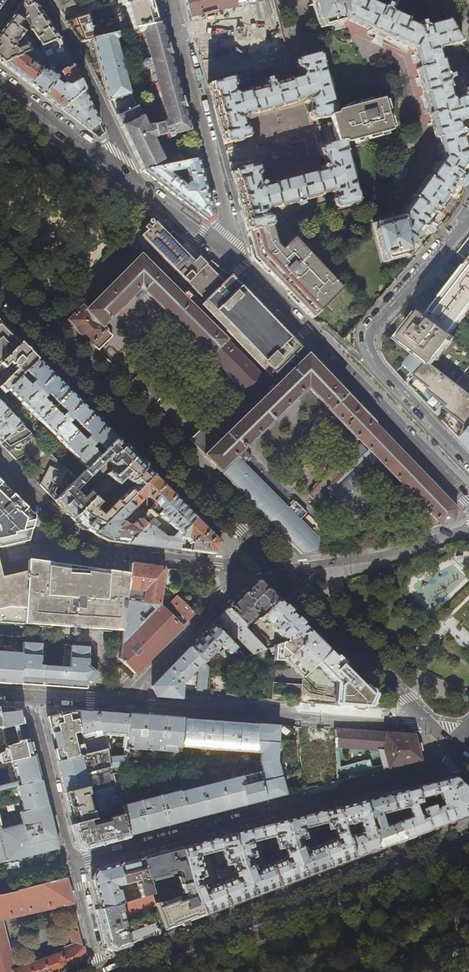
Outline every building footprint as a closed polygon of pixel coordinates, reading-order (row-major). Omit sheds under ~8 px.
[(21,2),(0,29),(0,62),(1,63),(23,54),(29,52),(27,47),(23,44),(15,47),(14,47),(13,46),(13,44),(13,42),(16,41),(23,32),(17,27),(23,18),(28,25),(28,26),(28,28),(29,29),(31,30),(42,46),(60,39),(47,21),(32,0),(20,0),(21,2)] [(60,8),(80,3),(78,0),(54,0),(60,8)] [(118,32),(132,29),(125,4),(123,5),(122,0),(110,0),(118,32)] [(123,5),(125,4),(132,29),(133,29),(156,25),(150,0),(122,0),(123,5)] [(266,0),(185,0),(187,6),(190,20),(266,0)] [(320,27),(349,20),(369,29),(369,30),(393,42),(394,40),(414,49),(419,68),(418,69),(436,139),(437,139),(442,158),(429,177),(427,176),(412,198),(413,199),(401,216),(373,224),(383,262),(410,255),(409,250),(411,248),(414,250),(416,247),(413,245),(424,229),(427,231),(430,228),(427,226),(434,216),(435,217),(440,209),(453,193),(451,191),(458,182),(461,184),(463,181),(460,179),(468,167),(462,140),(464,139),(463,136),(466,135),(465,131),(462,132),(461,131),(460,131),(458,126),(460,122),(468,120),(468,93),(461,95),(461,97),(453,99),(451,97),(449,89),(451,88),(451,87),(452,87),(452,86),(450,86),(443,60),(442,60),(439,51),(441,48),(462,43),(448,20),(420,26),(407,21),(408,18),(367,0),(362,0),(362,1),(359,0),(313,0),(320,27)] [(92,39),(109,102),(111,106),(129,143),(143,171),(186,162),(184,157),(177,159),(176,160),(174,161),(173,160),(165,161),(165,162),(161,163),(149,138),(152,138),(165,134),(170,133),(170,135),(171,135),(190,131),(185,112),(177,83),(168,49),(161,24),(156,25),(133,29),(134,33),(142,31),(166,120),(163,121),(145,125),(142,126),(134,111),(137,109),(129,92),(128,93),(127,93),(112,38),(117,37),(116,33),(92,39)] [(166,120),(142,31),(134,33),(149,88),(153,102),(157,119),(162,118),(163,121),(166,120)] [(128,93),(114,39),(117,38),(117,37),(112,38),(127,93),(128,93)] [(56,58),(67,53),(64,46),(60,39),(42,46),(39,47),(29,52),(23,54),(41,69),(44,66),(47,62),(56,58)] [(73,65),(67,53),(56,58),(63,71),(73,65)] [(41,69),(23,54),(1,63),(15,73),(29,85),(41,69)] [(285,289),(313,318),(344,288),(295,237),(282,249),(277,243),(271,227),(273,224),(271,217),(269,216),(267,212),(269,209),(279,206),(279,207),(296,203),(304,201),(321,196),(321,195),(330,192),(333,194),(334,198),(332,200),(334,207),(337,209),(359,203),(360,200),(345,143),(390,131),(382,99),(336,112),(321,56),(318,54),(298,60),(296,63),(297,69),(300,71),(301,74),(300,77),(290,80),(290,79),(272,83),(265,85),(265,86),(247,91),(247,92),(237,94),(235,93),(234,88),(235,87),(232,79),(208,85),(211,95),(213,102),(218,124),(224,143),(224,145),(248,139),(249,136),(248,130),(245,129),(242,120),(244,116),(254,114),(255,115),(296,103),(296,102),(304,100),(305,100),(308,101),(311,110),(309,113),(311,119),(313,121),(328,117),(335,143),(320,148),(319,151),(320,156),(323,158),(326,167),(325,168),(324,171),(323,171),(314,173),(314,172),(273,183),(273,184),(263,187),(261,186),(260,185),(258,176),(259,174),(258,167),(255,166),(231,172),(232,173),(241,208),(254,257),(285,289)] [(78,77),(73,65),(63,71),(62,71),(60,73),(66,85),(63,85),(62,85),(61,86),(54,81),(43,95),(50,100),(61,109),(84,90),(78,77)] [(57,77),(49,70),(44,66),(41,69),(29,85),(36,90),(43,95),(54,81),(57,77)] [(153,102),(149,88),(134,92),(140,105),(153,102)] [(100,123),(84,90),(61,109),(72,117),(90,131),(100,123)] [(145,125),(137,109),(134,111),(142,126),(145,125)] [(164,161),(152,138),(149,138),(161,163),(165,162),(165,161),(164,161)] [(206,220),(213,215),(203,178),(198,159),(186,162),(143,171),(190,207),(206,220)] [(264,362),(275,374),(301,348),(295,343),(235,281),(230,276),(223,282),(213,271),(218,267),(171,231),(167,234),(154,221),(148,226),(145,224),(143,227),(145,229),(140,234),(204,301),(215,312),(216,311),(234,330),(233,330),(235,332),(264,362)] [(459,253),(468,260),(468,240),(459,253)] [(114,245),(105,254),(103,256),(102,259),(103,261),(103,263),(108,268),(105,270),(106,271),(97,279),(96,279),(94,282),(90,279),(88,277),(85,276),(83,277),(80,279),(71,288),(79,296),(77,298),(79,301),(127,253),(124,251),(122,253),(114,245)] [(86,310),(102,325),(140,286),(252,398),(268,382),(168,281),(157,270),(161,266),(145,250),(86,310)] [(449,288),(427,317),(451,334),(468,310),(468,263),(449,288)] [(102,325),(86,310),(82,306),(68,320),(80,332),(98,350),(110,337),(111,336),(111,334),(110,333),(102,325)] [(454,337),(451,334),(427,317),(421,312),(409,327),(399,340),(414,351),(426,361),(432,365),(454,337)] [(20,343),(8,330),(0,322),(0,363),(20,343)] [(454,337),(432,365),(456,384),(468,366),(468,348),(454,337)] [(20,343),(0,363),(0,371),(3,368),(3,369),(9,364),(11,367),(12,366),(14,368),(13,368),(15,370),(0,386),(0,390),(4,394),(8,389),(20,377),(25,372),(37,360),(23,346),(20,343)] [(417,372),(426,361),(414,351),(404,362),(417,372)] [(205,424),(188,440),(211,463),(228,479),(281,533),(294,546),(301,553),(316,552),(320,539),(299,518),(244,462),(249,457),(243,450),(307,388),(356,438),(368,450),(348,470),(345,467),(341,471),(337,467),(308,495),(315,503),(329,489),(335,495),(374,456),(441,525),(454,521),(457,509),(398,449),(384,434),(367,416),(350,399),(307,355),(299,364),(273,388),(271,386),(268,389),(270,392),(220,440),(205,424)] [(46,369),(37,360),(25,372),(31,378),(26,383),(20,377),(8,389),(24,405),(53,376),(46,369)] [(426,361),(417,372),(413,375),(429,387),(427,390),(447,405),(444,408),(460,420),(468,427),(468,394),(456,384),(432,365),(426,361)] [(61,384),(53,376),(24,405),(40,421),(51,409),(46,403),(51,398),(56,404),(69,392),(61,384)] [(131,383),(157,409),(160,406),(156,402),(159,398),(158,396),(159,395),(141,376),(139,378),(137,376),(131,383)] [(93,415),(78,401),(69,392),(56,404),(51,409),(40,421),(63,444),(75,433),(67,424),(71,419),(80,428),(93,415)] [(20,423),(10,414),(3,420),(1,418),(8,411),(0,404),(0,443),(0,444),(20,423)] [(107,430),(93,415),(80,428),(88,436),(83,441),(75,433),(63,444),(87,468),(99,456),(90,448),(95,443),(104,451),(116,439),(107,430)] [(77,479),(20,423),(0,444),(16,460),(26,455),(30,464),(40,469),(38,473),(41,474),(44,476),(40,485),(55,501),(77,479)] [(460,439),(468,449),(468,429),(460,439)] [(104,451),(99,456),(87,468),(81,475),(77,479),(55,501),(63,510),(73,519),(135,457),(133,455),(116,439),(104,451)] [(95,534),(153,475),(137,459),(135,457),(73,519),(80,527),(81,527),(95,534)] [(174,497),(172,495),(153,475),(95,534),(100,537),(108,541),(128,543),(153,518),(158,513),(174,497)] [(28,540),(34,515),(14,496),(0,483),(0,547),(28,540)] [(186,509),(174,497),(158,513),(178,532),(182,536),(182,532),(196,518),(186,509)] [(180,550),(182,536),(178,532),(172,537),(167,537),(160,532),(154,526),(158,523),(153,518),(128,543),(148,546),(165,548),(180,550)] [(218,541),(196,518),(182,532),(182,536),(180,550),(182,550),(185,551),(186,538),(192,543),(190,551),(202,553),(215,554),(220,543),(218,541)] [(81,587),(81,581),(68,580),(69,566),(57,564),(30,561),(26,606),(47,608),(47,602),(62,604),(61,610),(60,627),(122,631),(126,601),(130,574),(99,570),(87,568),(86,587),(81,587)] [(126,601),(159,605),(163,568),(131,564),(130,574),(126,601)] [(23,625),(28,572),(21,574),(6,577),(1,578),(0,573),(0,623),(23,625)] [(236,600),(227,609),(244,627),(257,613),(255,612),(255,609),(258,609),(259,609),(260,610),(260,611),(263,615),(279,600),(269,591),(261,582),(253,582),(236,600)] [(195,614),(175,595),(171,599),(179,606),(176,610),(187,621),(195,614)] [(293,615),(279,600),(263,615),(259,619),(266,626),(266,625),(283,642),(306,635),(310,631),(293,615)] [(61,610),(62,604),(47,602),(47,608),(46,621),(51,622),(52,609),(61,610)] [(182,627),(159,605),(154,610),(147,604),(138,613),(145,619),(121,644),(119,658),(135,674),(156,653),(182,627)] [(46,621),(47,608),(26,606),(24,625),(60,627),(61,610),(52,609),(51,622),(46,621)] [(218,618),(212,624),(236,647),(245,656),(265,649),(264,648),(255,639),(244,627),(227,609),(218,618)] [(201,636),(190,647),(204,662),(205,662),(220,646),(219,646),(220,644),(229,654),(236,647),(212,624),(201,636)] [(312,633),(310,631),(306,635),(283,642),(275,645),(274,658),(285,659),(304,677),(316,665),(329,651),(324,645),(312,633)] [(260,635),(255,639),(264,648),(269,643),(260,635)] [(42,644),(24,643),(23,655),(0,653),(0,683),(3,683),(25,685),(50,687),(75,688),(87,689),(87,688),(98,673),(89,666),(90,648),(72,646),(70,668),(41,666),(42,644)] [(198,668),(204,662),(190,647),(170,667),(152,686),(157,697),(182,699),(184,682),(198,668)] [(317,664),(343,689),(340,691),(339,705),(369,707),(375,696),(352,674),(329,651),(317,664)] [(209,695),(210,669),(211,669),(205,662),(204,662),(198,668),(200,672),(199,673),(197,694),(209,695)] [(20,711),(15,711),(14,710),(13,709),(0,708),(0,718),(3,730),(24,725),(20,711)] [(117,734),(128,734),(129,715),(117,713),(86,711),(74,710),(75,713),(80,732),(83,744),(86,755),(106,750),(104,743),(109,743),(110,733),(115,733),(114,735),(117,735),(117,734)] [(80,732),(75,713),(59,712),(60,714),(57,715),(56,713),(46,715),(48,725),(55,753),(57,762),(86,755),(83,744),(76,746),(73,734),(80,732)] [(181,751),(182,746),(184,719),(163,717),(146,716),(129,715),(128,734),(127,747),(181,751)] [(256,753),(258,724),(235,722),(198,720),(184,719),(182,746),(256,753)] [(277,761),(279,726),(269,725),(258,724),(256,753),(255,762),(265,800),(276,797),(285,794),(277,761)] [(335,730),(335,747),(378,751),(383,769),(400,765),(420,760),(417,746),(414,735),(335,730)] [(27,741),(16,743),(16,745),(0,749),(0,765),(11,762),(32,757),(27,741)] [(106,750),(86,755),(57,762),(61,777),(65,793),(114,780),(112,774),(110,768),(108,757),(107,757),(106,750)] [(38,766),(35,756),(32,757),(11,762),(18,786),(33,782),(41,780),(38,766)] [(124,773),(125,756),(107,757),(108,757),(110,768),(112,774),(124,773)] [(369,759),(335,768),(336,782),(353,777),(372,772),(369,759)] [(265,800),(255,762),(238,763),(238,766),(177,780),(187,820),(200,817),(225,810),(254,803),(265,800)] [(433,782),(416,786),(420,803),(421,808),(423,814),(429,830),(456,820),(468,815),(468,790),(466,788),(455,776),(433,782)] [(187,820),(177,780),(177,778),(117,794),(118,795),(118,796),(120,804),(123,814),(129,835),(139,832),(159,827),(178,822),(187,820)] [(43,790),(41,780),(33,782),(33,783),(17,787),(23,811),(47,805),(43,790)] [(117,794),(114,780),(65,793),(69,810),(73,824),(90,820),(96,818),(93,810),(91,810),(89,801),(92,800),(91,798),(89,799),(88,795),(90,794),(92,796),(95,795),(97,801),(118,795),(117,794)] [(402,790),(390,793),(395,811),(402,809),(405,815),(407,814),(408,819),(401,822),(399,818),(397,819),(404,839),(417,835),(429,830),(423,814),(416,817),(416,816),(417,816),(417,815),(418,813),(415,807),(414,806),(412,806),(420,803),(416,786),(402,790)] [(377,796),(364,800),(369,819),(376,817),(375,818),(374,820),(376,826),(378,828),(380,828),(372,831),(379,849),(392,844),(404,839),(397,819),(394,820),(395,823),(387,826),(385,820),(388,819),(386,814),(395,811),(390,793),(377,796)] [(118,796),(118,795),(97,801),(99,809),(120,804),(118,796)] [(350,803),(338,807),(342,826),(348,824),(350,825),(351,825),(352,824),(353,823),(359,822),(362,831),(363,832),(354,835),(353,834),(350,835),(347,829),(343,830),(344,834),(354,858),(365,854),(379,849),(372,831),(370,826),(369,819),(364,800),(350,803)] [(54,832),(54,831),(51,831),(50,827),(49,824),(52,823),(51,821),(50,817),(48,806),(23,812),(20,813),(22,825),(1,830),(0,825),(0,863),(58,849),(57,846),(54,832)] [(325,810),(312,813),(317,834),(332,829),(334,836),(337,835),(338,837),(319,844),(328,868),(349,860),(354,858),(344,834),(343,830),(342,826),(338,807),(325,810)] [(300,816),(286,820),(292,847),(303,877),(307,876),(328,868),(319,844),(317,834),(312,813),(300,816)] [(90,820),(73,824),(76,837),(77,841),(85,846),(103,842),(129,835),(123,814),(110,817),(111,821),(92,825),(90,820)] [(286,820),(259,827),(263,839),(274,836),(277,849),(282,848),(285,857),(270,863),(278,887),(299,879),(303,877),(292,847),(286,820)] [(246,830),(234,834),(241,861),(253,896),(257,895),(278,887),(270,863),(255,869),(251,859),(256,857),(251,842),(263,839),(259,827),(246,830)] [(220,837),(207,840),(211,853),(222,850),(226,866),(231,864),(235,876),(218,882),(227,906),(250,898),(253,896),(241,861),(234,834),(220,837)] [(195,844),(181,847),(190,883),(203,915),(206,914),(227,906),(218,882),(203,888),(200,878),(205,876),(199,855),(211,853),(207,840),(195,844)] [(162,852),(142,857),(148,882),(171,877),(170,875),(174,874),(174,872),(178,871),(179,876),(177,877),(179,886),(190,883),(181,847),(162,852)] [(128,861),(118,863),(123,885),(136,882),(140,898),(151,895),(148,882),(142,857),(128,861)] [(118,886),(123,885),(118,863),(98,869),(92,880),(94,891),(99,910),(120,904),(123,903),(122,901),(121,902),(119,891),(116,890),(115,886),(118,886)] [(66,879),(17,891),(17,892),(0,896),(0,971),(51,971),(54,971),(78,962),(84,951),(75,915),(66,879)] [(190,883),(179,886),(182,894),(184,893),(186,899),(179,902),(178,897),(158,905),(157,903),(155,904),(157,909),(158,912),(165,930),(198,917),(203,915),(190,883)] [(155,904),(151,895),(140,898),(123,903),(120,904),(122,912),(123,916),(141,909),(143,914),(157,909),(155,904)] [(120,904),(99,910),(103,925),(107,941),(118,947),(123,945),(127,944),(124,928),(125,926),(125,924),(124,921),(119,923),(116,913),(122,912),(120,904)] [(158,912),(151,915),(125,924),(125,926),(124,928),(127,944),(145,937),(157,933),(165,930),(158,912)]
